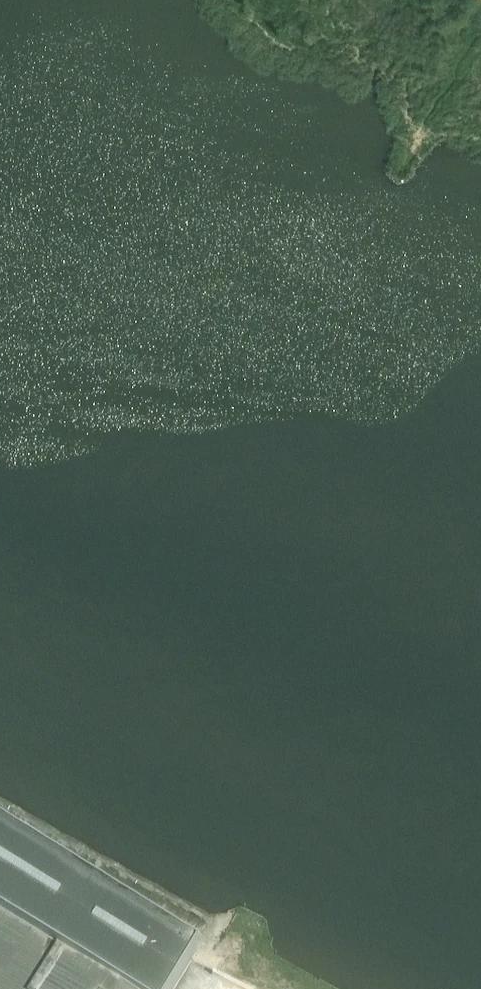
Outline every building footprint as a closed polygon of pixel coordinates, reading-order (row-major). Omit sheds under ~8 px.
[(195,953),(0,834),(0,988),(172,988),(195,953)]
